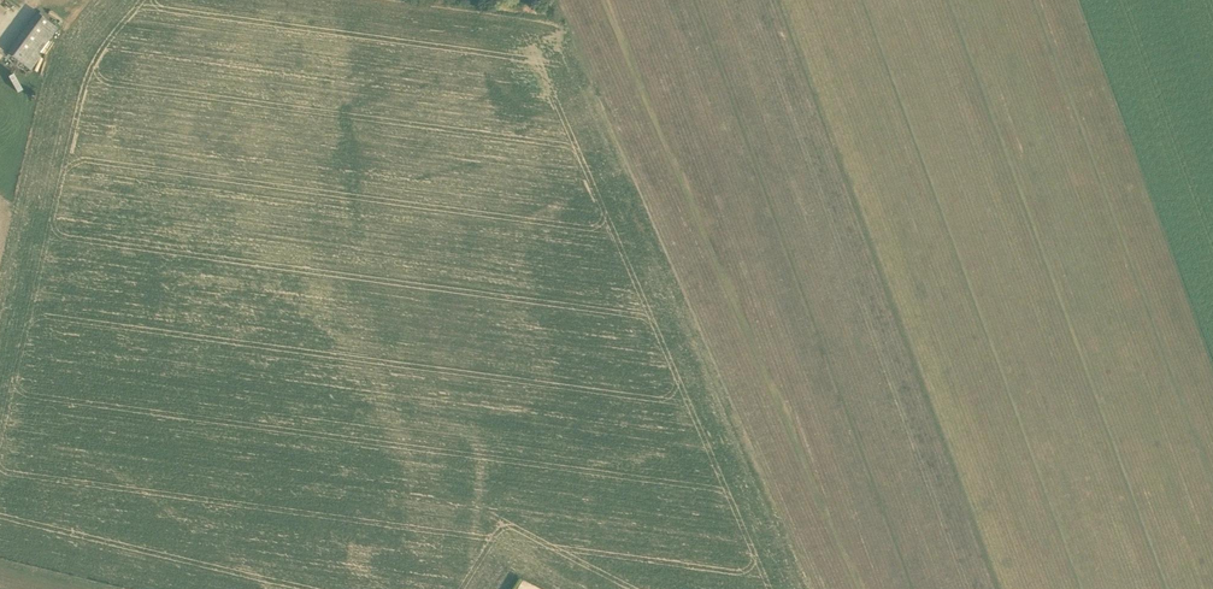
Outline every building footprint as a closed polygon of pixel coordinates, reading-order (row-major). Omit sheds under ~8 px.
[(7,52),(30,70),(41,57),(37,54),(57,28),(37,12),(7,52)]
